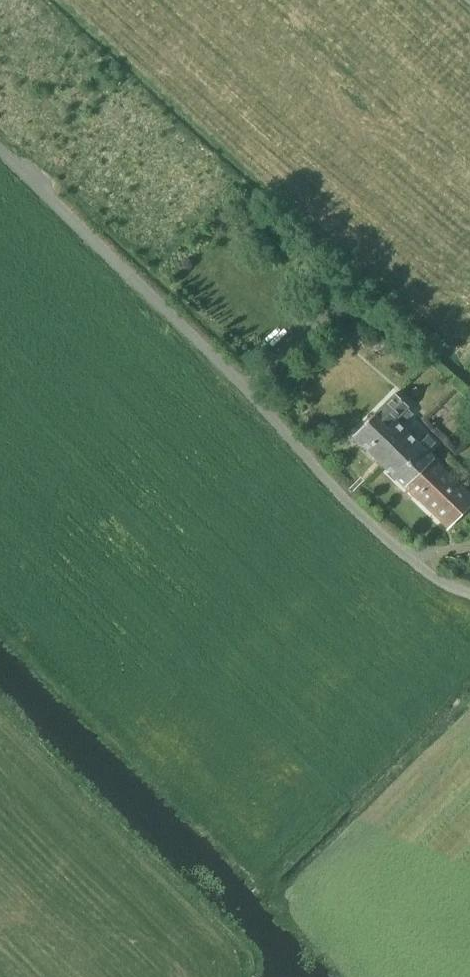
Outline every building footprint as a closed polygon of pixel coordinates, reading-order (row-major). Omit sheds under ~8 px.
[(413,432),(404,423),(412,414),(406,408),(408,407),(394,393),(352,435),(381,464),(413,432)] [(428,452),(427,450),(436,441),(427,433),(421,440),(413,432),(381,464),(404,487),(405,486),(446,527),(469,503),(469,495),(433,459),(434,458),(428,452)]
